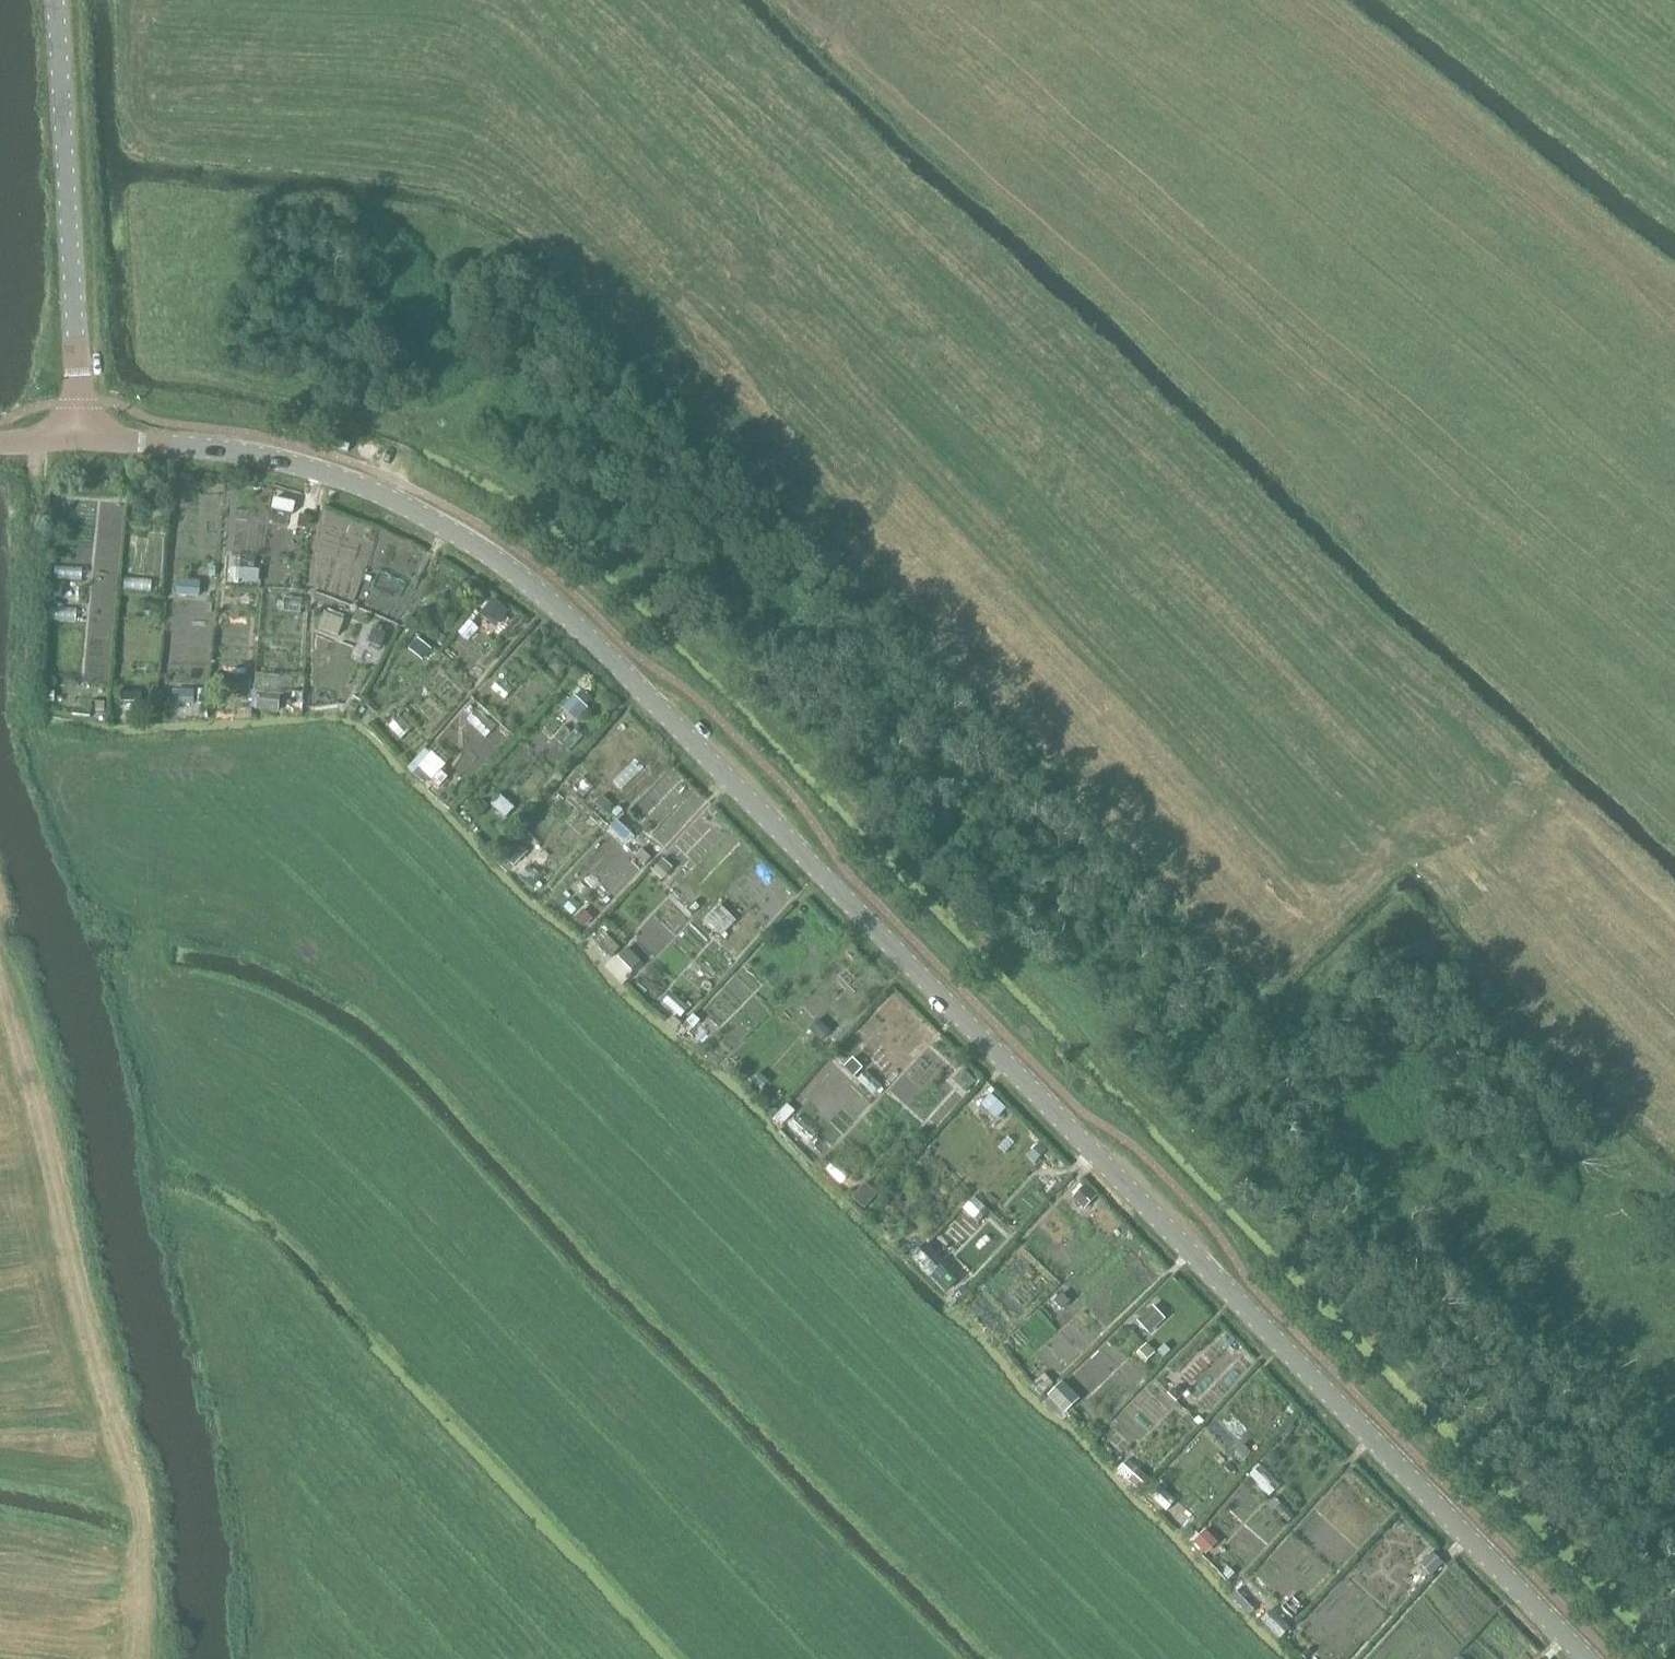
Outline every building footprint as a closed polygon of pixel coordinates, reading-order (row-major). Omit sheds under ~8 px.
[(176,577),(176,594),(200,595),(201,578),(176,577)] [(492,595),(480,609),(495,623),(508,609),(492,595)] [(325,610),(319,626),(339,634),(345,618),(325,610)] [(369,642),(382,646),(387,632),(374,627),(369,642)] [(417,635),(409,647),(425,659),(434,647),(417,635)] [(253,694),(253,708),(282,709),(283,679),(237,677),(236,693),(253,694)] [(573,692),(562,706),(578,719),(589,705),(573,692)] [(477,708),(468,718),(486,735),(495,725),(477,708)] [(435,784),(451,766),(427,745),(411,764),(435,784)] [(504,793),(493,802),(504,816),(515,807),(504,793)] [(601,793),(593,802),(605,813),(613,803),(601,793)] [(652,868),(662,878),(674,867),(665,857),(652,868)] [(604,928),(595,935),(609,953),(618,946),(604,928)] [(992,1092),(981,1103),(997,1117),(1007,1106),(992,1092)] [(862,1182),(855,1198),(869,1204),(876,1188),(862,1182)] [(1087,1205),(1096,1192),(1084,1184),(1075,1197),(1087,1205)] [(948,1291),(958,1282),(921,1247),(911,1256),(948,1291)] [(1150,1333),(1167,1317),(1154,1303),(1137,1319),(1150,1333)] [(1048,1395),(1066,1412),(1082,1395),(1064,1378),(1048,1395)] [(1139,1401),(1115,1421),(1133,1442),(1157,1422),(1139,1401)] [(1232,1410),(1223,1418),(1240,1437),(1249,1429),(1232,1410)] [(1250,1472),(1270,1493),(1281,1483),(1261,1462),(1250,1472)] [(1207,1527),(1194,1539),(1205,1552),(1219,1541),(1207,1527)] [(1251,1612),(1259,1602),(1239,1584),(1230,1594),(1251,1612)] [(1281,1636),(1291,1624),(1273,1607),(1262,1619),(1281,1636)]
